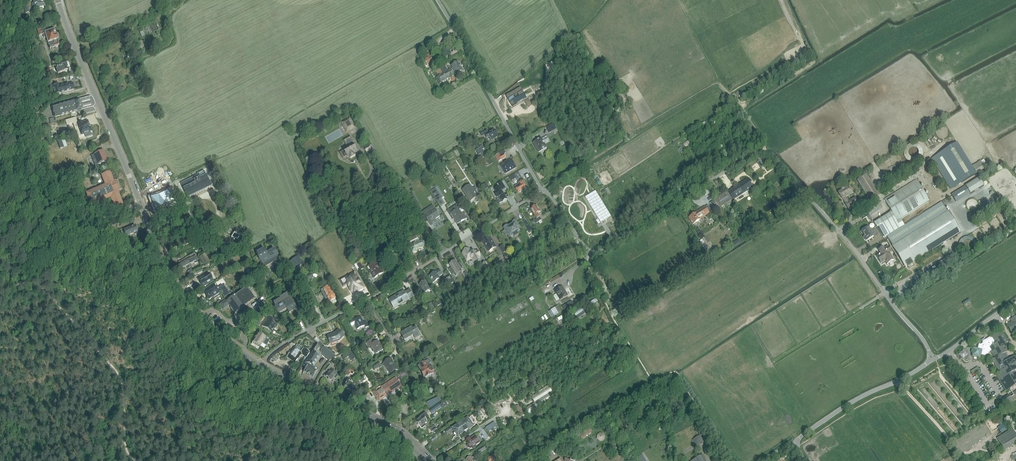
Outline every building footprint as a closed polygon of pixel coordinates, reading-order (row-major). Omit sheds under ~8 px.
[(33,3),(31,3),(32,8),(34,7),(35,9),(44,7),(43,2),(41,2),(41,0),(32,0),(33,3)] [(45,28),(40,29),(37,30),(39,36),(42,35),(43,35),(44,38),(46,37),(49,48),(49,47),(50,49),(51,49),(51,48),(54,47),(56,47),(58,47),(58,46),(59,45),(58,40),(59,39),(58,36),(56,35),(54,30),(46,32),(45,28)] [(136,43),(139,49),(145,46),(142,40),(136,43)] [(39,47),(45,68),(51,66),(48,56),(47,56),(45,47),(43,44),(39,47)] [(428,58),(424,60),(427,65),(433,62),(431,57),(430,57),(432,56),(431,53),(427,55),(428,58)] [(56,69),(58,74),(68,70),(67,67),(68,66),(65,61),(56,65),(57,66),(55,67),(56,69)] [(450,69),(450,70),(454,76),(455,79),(459,77),(458,74),(463,71),(458,62),(451,66),(453,69),(451,70),(450,69)] [(437,70),(440,75),(438,76),(438,77),(436,78),(439,84),(441,83),(442,83),(443,83),(443,82),(444,82),(447,80),(448,79),(451,78),(452,77),(454,76),(450,70),(448,71),(445,65),(439,69),(437,70)] [(514,85),(505,93),(506,94),(507,96),(512,106),(527,97),(518,83),(518,82),(514,85)] [(68,83),(59,85),(59,84),(52,85),(55,95),(74,90),(73,83),(68,84),(68,83)] [(81,110),(83,110),(84,114),(94,111),(93,111),(93,109),(92,109),(92,108),(93,108),(94,107),(95,106),(95,105),(95,104),(92,99),(92,98),(91,97),(90,97),(79,100),(74,102),(51,107),(54,118),(77,112),(78,112),(78,113),(81,112),(81,110)] [(347,132),(348,131),(346,128),(347,127),(345,124),(346,124),(344,122),(349,119),(351,121),(352,121),(350,117),(341,122),(347,132)] [(76,118),(68,120),(69,124),(73,123),(78,136),(84,134),(86,138),(91,136),(90,132),(91,131),(87,121),(83,123),(82,122),(77,124),(77,122),(76,118)] [(352,121),(351,121),(349,119),(344,122),(346,124),(345,124),(347,127),(346,128),(348,131),(350,130),(355,128),(354,126),(355,126),(352,121)] [(554,124),(547,128),(549,133),(553,131),(554,131),(557,129),(554,124)] [(495,130),(485,135),(487,139),(489,137),(491,141),(498,137),(495,130)] [(343,150),(339,152),(343,160),(347,158),(349,157),(350,159),(356,156),(355,154),(358,152),(352,143),(354,143),(350,137),(344,140),(348,147),(343,150)] [(544,142),(542,138),(533,143),(539,153),(547,148),(545,144),(544,144),(544,143),(544,142)] [(903,151),(903,155),(905,160),(909,162),(914,163),(919,161),(922,157),(923,152),(922,148),(918,144),(914,143),(909,143),(905,146),(903,151)] [(957,143),(932,159),(951,189),(976,174),(957,143)] [(372,144),(364,148),(367,153),(369,158),(374,155),(377,154),(372,144)] [(481,159),(486,156),(483,150),(484,149),(483,146),(476,150),(479,155),(478,155),(481,159)] [(91,156),(95,166),(98,165),(107,161),(103,151),(94,155),(91,156)] [(506,157),(504,154),(505,153),(504,152),(503,151),(499,153),(498,153),(495,154),(496,156),(495,156),(498,162),(503,159),(502,159),(506,157)] [(484,162),(486,167),(493,163),(490,159),(484,162)] [(515,164),(513,160),(512,161),(511,159),(500,165),(505,174),(516,168),(515,166),(514,165),(515,164)] [(760,159),(756,162),(761,169),(765,166),(760,159)] [(951,189),(932,159),(930,160),(949,190),(951,189)] [(973,166),(977,173),(985,168),(981,161),(973,166)] [(197,175),(180,183),(183,189),(185,192),(188,198),(212,187),(204,171),(197,174),(197,175)] [(110,199),(116,213),(125,209),(117,191),(120,190),(122,189),(118,180),(116,181),(113,182),(110,172),(101,176),(105,185),(85,193),(87,197),(89,202),(89,201),(91,206),(110,199)] [(527,187),(523,180),(521,177),(520,175),(519,174),(518,172),(514,174),(514,175),(515,176),(516,178),(517,180),(519,182),(519,183),(523,189),(524,190),(526,189),(526,188),(527,187)] [(858,180),(870,201),(871,201),(879,196),(866,175),(858,180)] [(448,178),(450,182),(456,191),(459,189),(453,180),(452,180),(450,176),(448,178)] [(731,189),(727,192),(730,196),(734,194),(736,197),(742,193),(747,189),(747,191),(749,190),(753,187),(751,184),(750,185),(749,183),(751,182),(750,181),(751,181),(749,178),(746,180),(732,189),(732,190),(731,190),(731,189)] [(978,178),(965,186),(970,194),(979,188),(979,189),(984,186),(981,182),(978,178)] [(881,219),(879,220),(888,235),(900,227),(896,221),(901,218),(929,201),(916,180),(884,199),(892,212),(881,219)] [(497,198),(498,197),(499,199),(497,200),(499,204),(502,202),(503,202),(504,202),(506,201),(505,201),(506,200),(507,199),(502,191),(505,189),(501,182),(499,184),(498,184),(500,186),(495,190),(497,192),(494,194),(497,198)] [(518,184),(514,187),(518,193),(518,192),(520,193),(521,192),(521,191),(523,189),(519,183),(519,182),(517,183),(518,184)] [(462,187),(461,187),(470,202),(480,195),(475,187),(473,189),(470,185),(463,189),(462,187)] [(838,193),(843,199),(846,204),(849,209),(852,207),(853,208),(854,206),(858,204),(855,199),(849,202),(846,197),(852,193),(848,187),(847,187),(846,186),(843,188),(843,189),(841,190),(842,191),(838,193)] [(970,194),(965,186),(952,195),(956,202),(970,194)] [(706,187),(701,191),(705,196),(710,193),(706,187)] [(435,188),(430,191),(432,195),(433,196),(434,198),(437,203),(440,201),(439,200),(442,199),(442,198),(437,192),(435,188)] [(596,191),(585,197),(601,223),(611,217),(605,207),(596,191)] [(155,197),(150,199),(151,202),(155,210),(156,209),(160,207),(162,210),(167,207),(166,204),(171,202),(175,200),(171,192),(167,193),(156,195),(157,198),(155,199),(155,197)] [(727,192),(721,196),(715,200),(720,208),(726,204),(730,201),(732,200),(730,196),(727,192)] [(422,209),(413,193),(408,196),(417,212),(422,209)] [(864,206),(870,202),(867,197),(861,200),(864,206)] [(720,209),(720,208),(715,200),(710,203),(712,207),(713,209),(716,212),(720,209)] [(890,242),(892,245),(894,249),(905,267),(907,266),(912,263),(916,260),(940,246),(961,232),(947,211),(942,203),(923,215),(923,214),(886,236),(888,238),(890,242)] [(424,215),(434,208),(432,205),(422,212),(424,215)] [(452,207),(447,210),(452,219),(454,218),(457,224),(458,224),(468,218),(464,212),(460,205),(454,208),(456,211),(455,211),(452,207)] [(531,209),(537,219),(534,220),(533,220),(534,221),(536,224),(538,222),(541,220),(542,220),(540,217),(538,213),(541,211),(539,208),(537,205),(536,206),(535,205),(532,207),(533,208),(531,209)] [(689,218),(693,224),(700,220),(700,219),(709,213),(705,206),(695,212),(696,213),(690,217),(689,218)] [(424,215),(422,216),(426,222),(428,221),(430,224),(431,226),(433,225),(433,224),(435,223),(437,222),(435,219),(440,216),(434,208),(424,215)] [(100,221),(106,225),(109,221),(104,217),(100,221)] [(901,218),(896,221),(900,227),(904,225),(904,224),(901,219),(901,218)] [(512,222),(513,224),(509,226),(508,225),(504,228),(505,231),(504,232),(506,237),(508,236),(510,238),(513,236),(515,238),(519,235),(518,233),(520,232),(517,228),(519,226),(515,220),(512,222)] [(532,230),(528,224),(526,220),(523,222),(526,226),(526,227),(529,232),(532,230)] [(888,235),(879,220),(874,223),(876,226),(881,234),(882,236),(883,238),(888,235)] [(870,226),(869,227),(868,227),(862,231),(864,234),(863,234),(864,236),(864,237),(866,240),(867,240),(871,238),(878,234),(874,228),(875,226),(874,224),(872,224),(870,225),(870,226)] [(107,231),(108,234),(115,231),(112,225),(105,228),(107,231)] [(123,231),(126,237),(134,233),(134,235),(135,235),(137,235),(137,233),(137,232),(135,226),(123,231)] [(231,237),(236,241),(240,236),(235,232),(231,237)] [(421,240),(419,241),(419,238),(418,239),(416,236),(408,240),(410,245),(411,249),(413,252),(417,251),(416,249),(424,247),(425,244),(424,241),(421,240)] [(482,241),(488,252),(496,247),(490,237),(482,241)] [(965,255),(966,256),(967,256),(968,256),(970,256),(971,255),(972,255),(973,254),(974,254),(975,253),(976,252),(976,251),(977,250),(977,248),(977,247),(977,246),(977,245),(977,244),(977,242),(976,241),(975,240),(975,239),(974,239),(973,238),(972,237),(971,237),(969,237),(968,237),(967,237),(966,237),(965,237),(963,238),(962,238),(961,239),(961,240),(960,241),(959,242),(959,243),(958,244),(958,245),(958,246),(958,248),(958,249),(959,250),(959,251),(960,252),(961,253),(962,254),(963,254),(964,255),(965,255)] [(880,254),(876,257),(880,264),(884,261),(886,264),(893,260),(889,254),(891,252),(888,247),(884,249),(883,248),(878,251),(880,254)] [(264,249),(256,253),(259,260),(265,268),(266,270),(273,265),(272,264),(279,260),(277,256),(278,255),(277,253),(274,249),(266,253),(264,249)] [(469,249),(462,253),(467,262),(471,259),(473,262),(481,257),(480,257),(480,256),(477,251),(475,252),(473,250),(471,252),(469,249)] [(946,259),(938,264),(943,272),(962,259),(958,252),(957,252),(949,257),(951,261),(948,263),(946,259)] [(194,254),(185,258),(185,259),(186,261),(190,268),(191,267),(190,265),(191,265),(191,264),(194,262),(195,263),(196,264),(197,263),(198,262),(197,261),(198,260),(195,256),(194,254)] [(375,254),(371,257),(374,263),(376,262),(379,260),(375,254)] [(200,257),(204,264),(208,262),(205,255),(200,257)] [(298,256),(288,264),(289,266),(289,267),(290,269),(291,268),(293,271),(304,264),(298,256)] [(180,264),(177,266),(180,270),(181,271),(183,269),(183,268),(186,266),(187,267),(188,267),(188,268),(190,268),(186,261),(185,259),(178,262),(179,263),(180,264)] [(449,269),(451,274),(454,272),(456,276),(463,272),(461,268),(463,267),(460,262),(458,264),(456,260),(449,264),(451,268),(449,269)] [(487,261),(481,264),(482,265),(485,271),(489,269),(490,269),(491,268),(487,261)] [(367,267),(369,270),(374,278),(383,273),(384,272),(382,270),(381,270),(376,262),(374,263),(368,267),(367,267)] [(428,276),(433,283),(437,281),(440,286),(441,285),(441,286),(443,284),(447,281),(450,285),(453,282),(449,275),(441,280),(440,279),(439,277),(442,275),(439,270),(428,276)] [(355,273),(340,280),(344,287),(347,285),(351,292),(354,291),(354,292),(357,291),(363,288),(355,273)] [(208,274),(198,280),(202,287),(213,282),(208,274)] [(311,274),(300,279),(301,282),(307,279),(308,280),(313,278),(311,274)] [(558,275),(549,281),(550,281),(551,283),(560,277),(559,275),(558,275)] [(419,284),(425,293),(427,292),(428,292),(429,291),(430,290),(425,281),(419,284)] [(223,286),(219,289),(224,298),(230,294),(228,291),(226,292),(223,286)] [(556,294),(560,300),(568,295),(564,290),(562,286),(554,292),(556,294)] [(218,289),(217,287),(206,295),(209,300),(212,298),(212,299),(220,294),(220,293),(221,293),(218,289)] [(229,305),(234,313),(235,314),(244,307),(245,306),(255,299),(249,291),(246,288),(234,296),(229,300),(228,298),(220,304),(223,309),(229,305)] [(335,299),(332,292),(333,292),(331,288),(322,293),(323,297),(326,295),(329,302),(330,301),(330,302),(332,301),(332,300),(335,299)] [(389,300),(393,307),(398,304),(397,302),(401,300),(403,303),(410,299),(413,297),(409,290),(403,294),(402,292),(389,300)] [(280,299),(273,303),(275,307),(274,307),(275,310),(279,314),(286,310),(289,314),(296,310),(293,303),(287,293),(279,298),(280,299)] [(562,307),(564,310),(573,304),(571,301),(562,307)] [(550,310),(549,311),(552,317),(554,315),(554,316),(561,312),(557,306),(556,307),(555,308),(551,310),(550,310)] [(573,313),(576,317),(584,311),(582,307),(573,313)] [(1007,325),(1012,332),(1013,334),(1013,335),(1015,333),(1015,316),(1010,319),(1011,322),(1009,323),(1009,322),(1006,324),(1007,325)] [(269,318),(268,320),(265,318),(265,319),(262,317),(258,323),(272,333),(277,326),(276,325),(273,322),(274,321),(269,318)] [(350,322),(352,326),(355,325),(357,330),(364,326),(365,328),(368,326),(366,321),(364,322),(363,322),(361,317),(353,321),(350,322)] [(249,327),(251,324),(248,322),(242,332),(245,334),(249,327)] [(413,329),(412,326),(401,333),(402,335),(403,336),(406,341),(413,336),(415,339),(421,335),(416,327),(413,329)] [(327,335),(330,344),(339,341),(344,336),(338,329),(335,332),(334,333),(333,333),(327,335)] [(991,351),(995,358),(992,360),(1001,374),(997,376),(1006,390),(1015,384),(1015,374),(1015,375),(1013,372),(1015,370),(1015,360),(1014,357),(1008,360),(1004,353),(1009,350),(1005,343),(1008,341),(1003,333),(1001,334),(999,332),(991,337),(985,341),(982,342),(983,343),(981,344),(981,345),(979,344),(978,348),(973,347),(972,349),(971,352),(972,353),(973,357),(977,358),(980,359),(981,355),(984,356),(988,353),(989,352),(991,351)] [(261,335),(258,334),(251,344),(258,349),(262,343),(266,346),(270,341),(266,339),(267,337),(265,336),(263,335),(262,335),(261,334),(261,335)] [(371,347),(375,354),(383,349),(378,341),(374,343),(372,340),(371,341),(368,342),(367,343),(369,348),(371,347)] [(295,346),(294,348),(300,353),(303,349),(297,344),(296,345),(295,346)] [(322,357),(326,360),(329,362),(331,360),(336,357),(331,352),(328,350),(324,347),(324,346),(322,348),(317,344),(317,345),(312,352),(302,367),(303,367),(304,368),(305,369),(303,372),(304,372),(306,374),(309,376),(312,378),(317,371),(312,368),(319,357),(320,355),(322,357)] [(290,353),(287,357),(294,363),(299,356),(301,354),(304,357),(301,362),(302,363),(303,364),(306,358),(310,352),(304,348),(303,349),(300,353),(294,348),(290,353)] [(348,357),(352,362),(356,359),(350,351),(341,357),(344,360),(348,357)] [(383,364),(389,373),(397,368),(392,359),(383,364)] [(419,367),(422,372),(422,374),(423,376),(424,377),(425,378),(426,377),(426,378),(428,377),(429,376),(431,375),(434,373),(430,366),(432,365),(428,359),(423,361),(425,364),(419,367)] [(333,368),(330,365),(325,371),(328,373),(326,376),(328,378),(328,379),(329,380),(330,380),(331,380),(333,377),(335,379),(338,376),(336,375),(337,374),(331,370),(333,368)] [(381,387),(372,392),(377,399),(377,400),(377,401),(379,401),(379,402),(387,397),(386,396),(402,386),(401,385),(398,380),(396,377),(395,378),(381,387)] [(351,381),(348,379),(343,387),(347,389),(351,392),(354,384),(351,382),(351,381)] [(534,403),(524,409),(528,415),(556,397),(549,386),(537,393),(531,397),(534,403)] [(1003,400),(1006,405),(1012,401),(1009,396),(1009,395),(1003,399),(1003,400)] [(439,397),(428,404),(430,408),(441,401),(439,397)] [(527,415),(524,410),(522,411),(518,405),(515,407),(521,417),(522,416),(523,418),(527,415)] [(435,411),(431,413),(432,414),(442,408),(441,407),(438,409),(436,406),(433,408),(435,411)] [(419,419),(416,421),(417,423),(418,424),(418,425),(419,426),(420,426),(422,429),(425,426),(424,424),(427,422),(425,420),(429,417),(426,413),(425,413),(419,417),(419,418),(419,419)] [(452,428),(454,432),(458,439),(466,434),(465,432),(468,430),(468,431),(474,427),(468,418),(452,428)] [(494,421),(485,427),(488,431),(497,425),(494,421)] [(1004,423),(997,428),(1001,434),(1008,429),(1004,423)] [(589,428),(579,435),(582,439),(592,432),(589,428)] [(1005,450),(1015,443),(1015,434),(1012,429),(1009,431),(997,439),(1005,450)] [(597,436),(597,437),(597,438),(597,439),(598,440),(599,440),(599,441),(600,441),(601,441),(602,441),(603,440),(604,440),(604,439),(605,439),(605,438),(605,437),(605,436),(604,435),(603,434),(603,433),(602,433),(601,433),(600,433),(599,433),(598,434),(597,435),(597,436)] [(701,434),(693,440),(696,445),(698,444),(699,444),(700,445),(702,444),(704,442),(702,439),(704,438),(701,434)] [(474,435),(471,438),(466,441),(467,442),(466,443),(467,444),(467,445),(467,446),(468,447),(469,448),(470,449),(471,448),(472,449),(473,449),(474,449),(475,448),(476,447),(476,446),(476,445),(480,442),(476,436),(475,437),(474,435)] [(486,449),(488,448),(486,445),(484,446),(482,447),(477,450),(479,454),(486,449)] [(568,446),(562,450),(565,455),(571,451),(568,446)]
